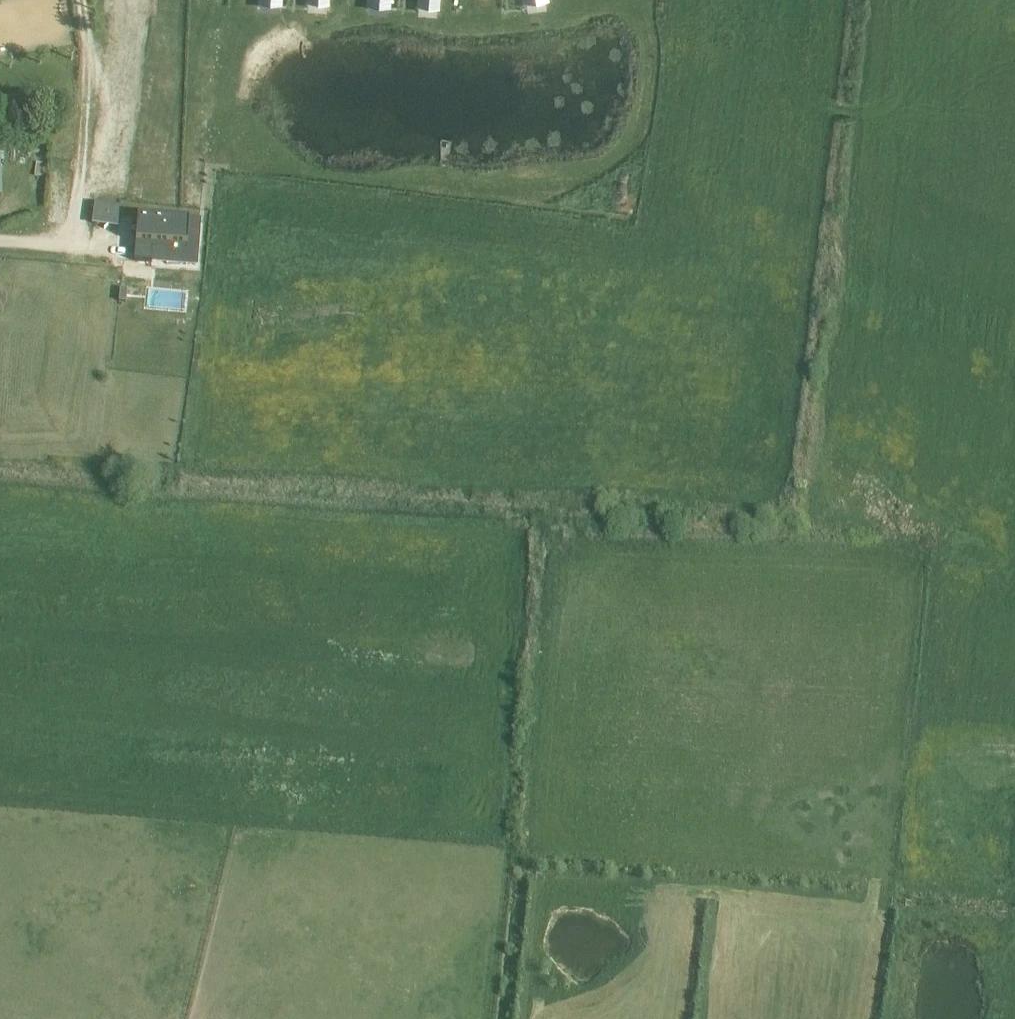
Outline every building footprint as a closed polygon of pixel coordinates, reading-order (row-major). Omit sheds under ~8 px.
[(52,94),(40,98),(45,113),(57,109),(52,94)] [(17,101),(5,101),(6,117),(17,117),(17,101)] [(95,204),(93,223),(120,226),(122,207),(95,204)] [(131,229),(129,260),(146,261),(147,249),(167,250),(166,256),(173,256),(173,258),(181,258),(181,257),(188,258),(191,222),(139,218),(139,230),(131,229)]
